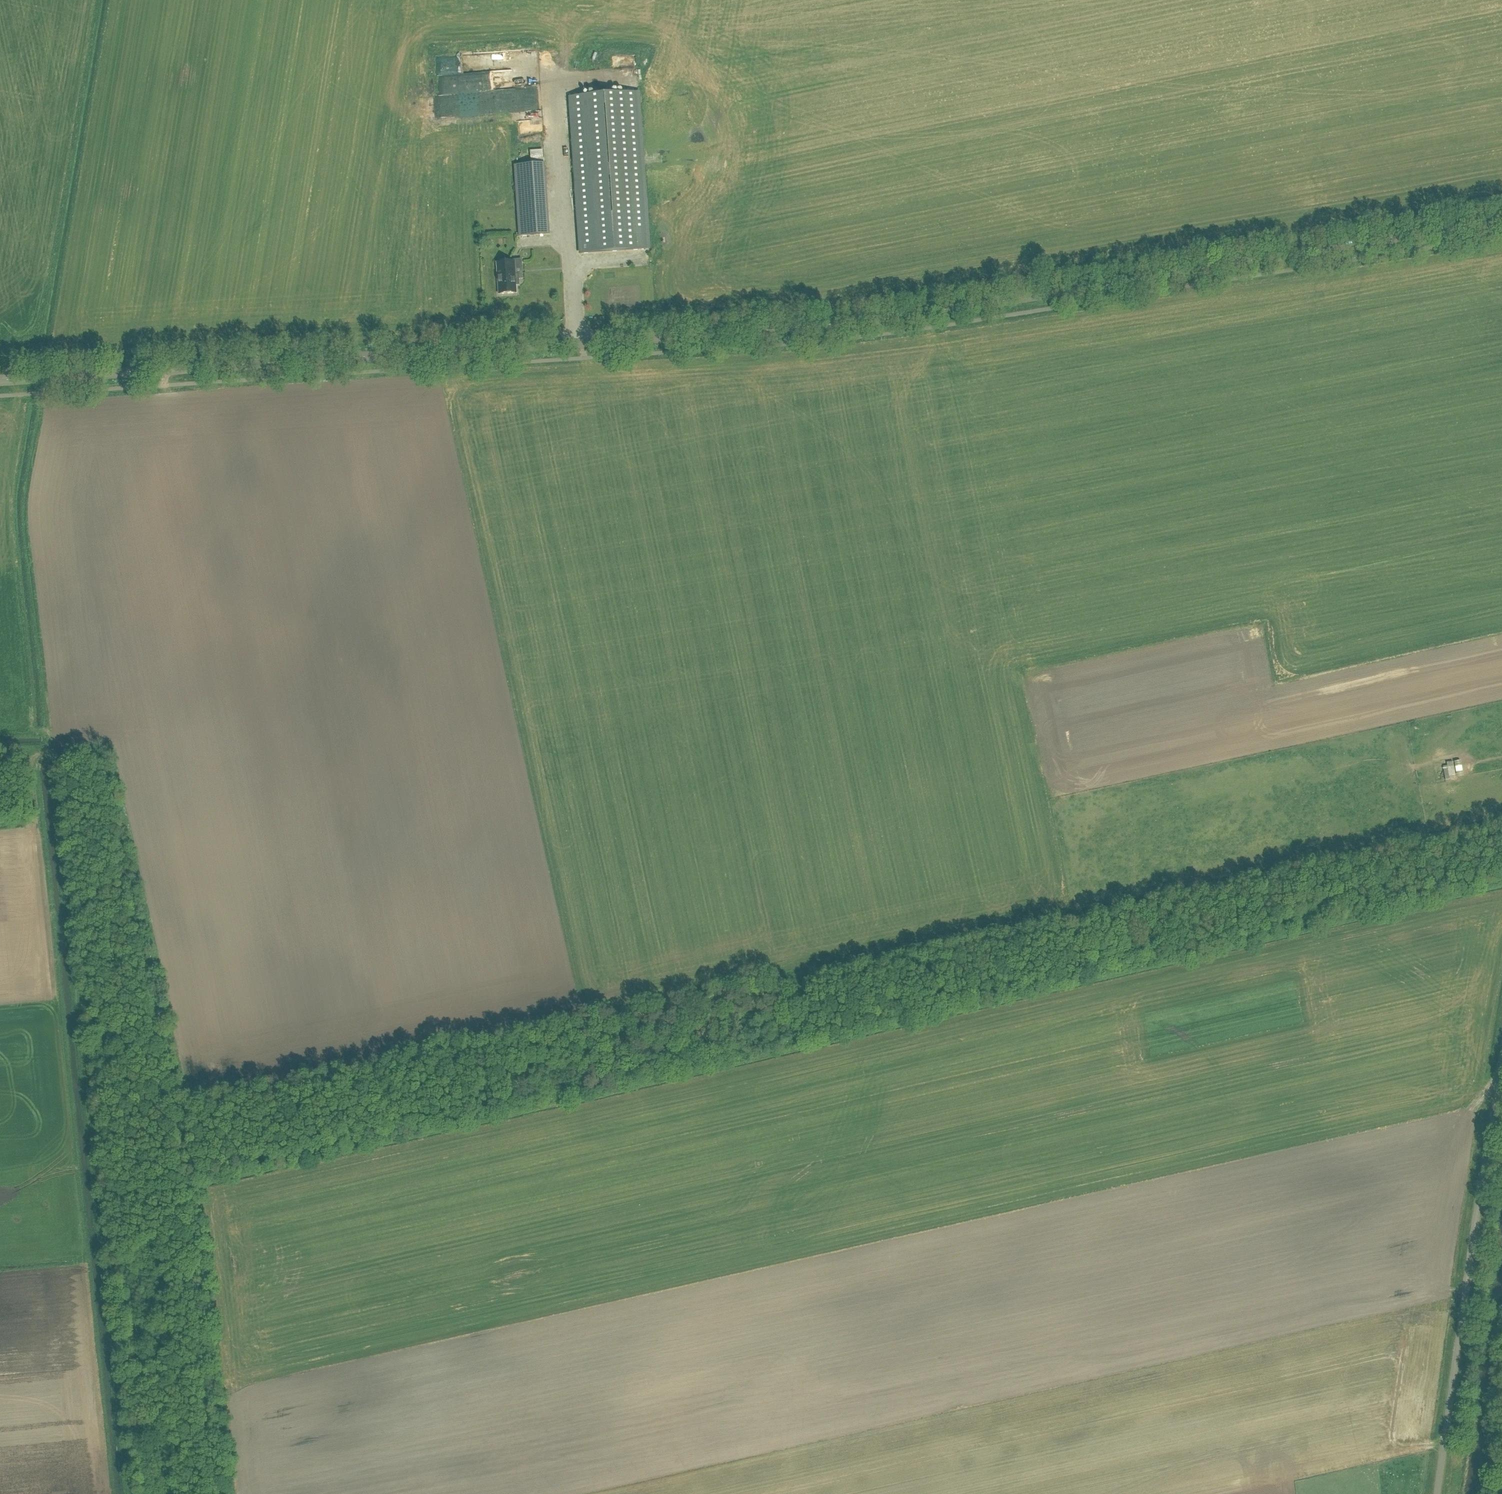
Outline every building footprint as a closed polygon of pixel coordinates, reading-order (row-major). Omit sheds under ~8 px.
[(649,250),(638,93),(570,98),(581,255),(649,250)] [(442,114),(520,109),(519,94),(441,99),(442,114)] [(533,159),(545,158),(545,151),(532,151),(533,159)] [(519,237),(550,235),(545,164),(515,166),(519,237)] [(515,274),(514,262),(497,263),(499,295),(517,294),(516,286),(519,285),(518,274),(515,274)] [(1449,764),(1450,776),(1457,776),(1456,763),(1449,764)]
